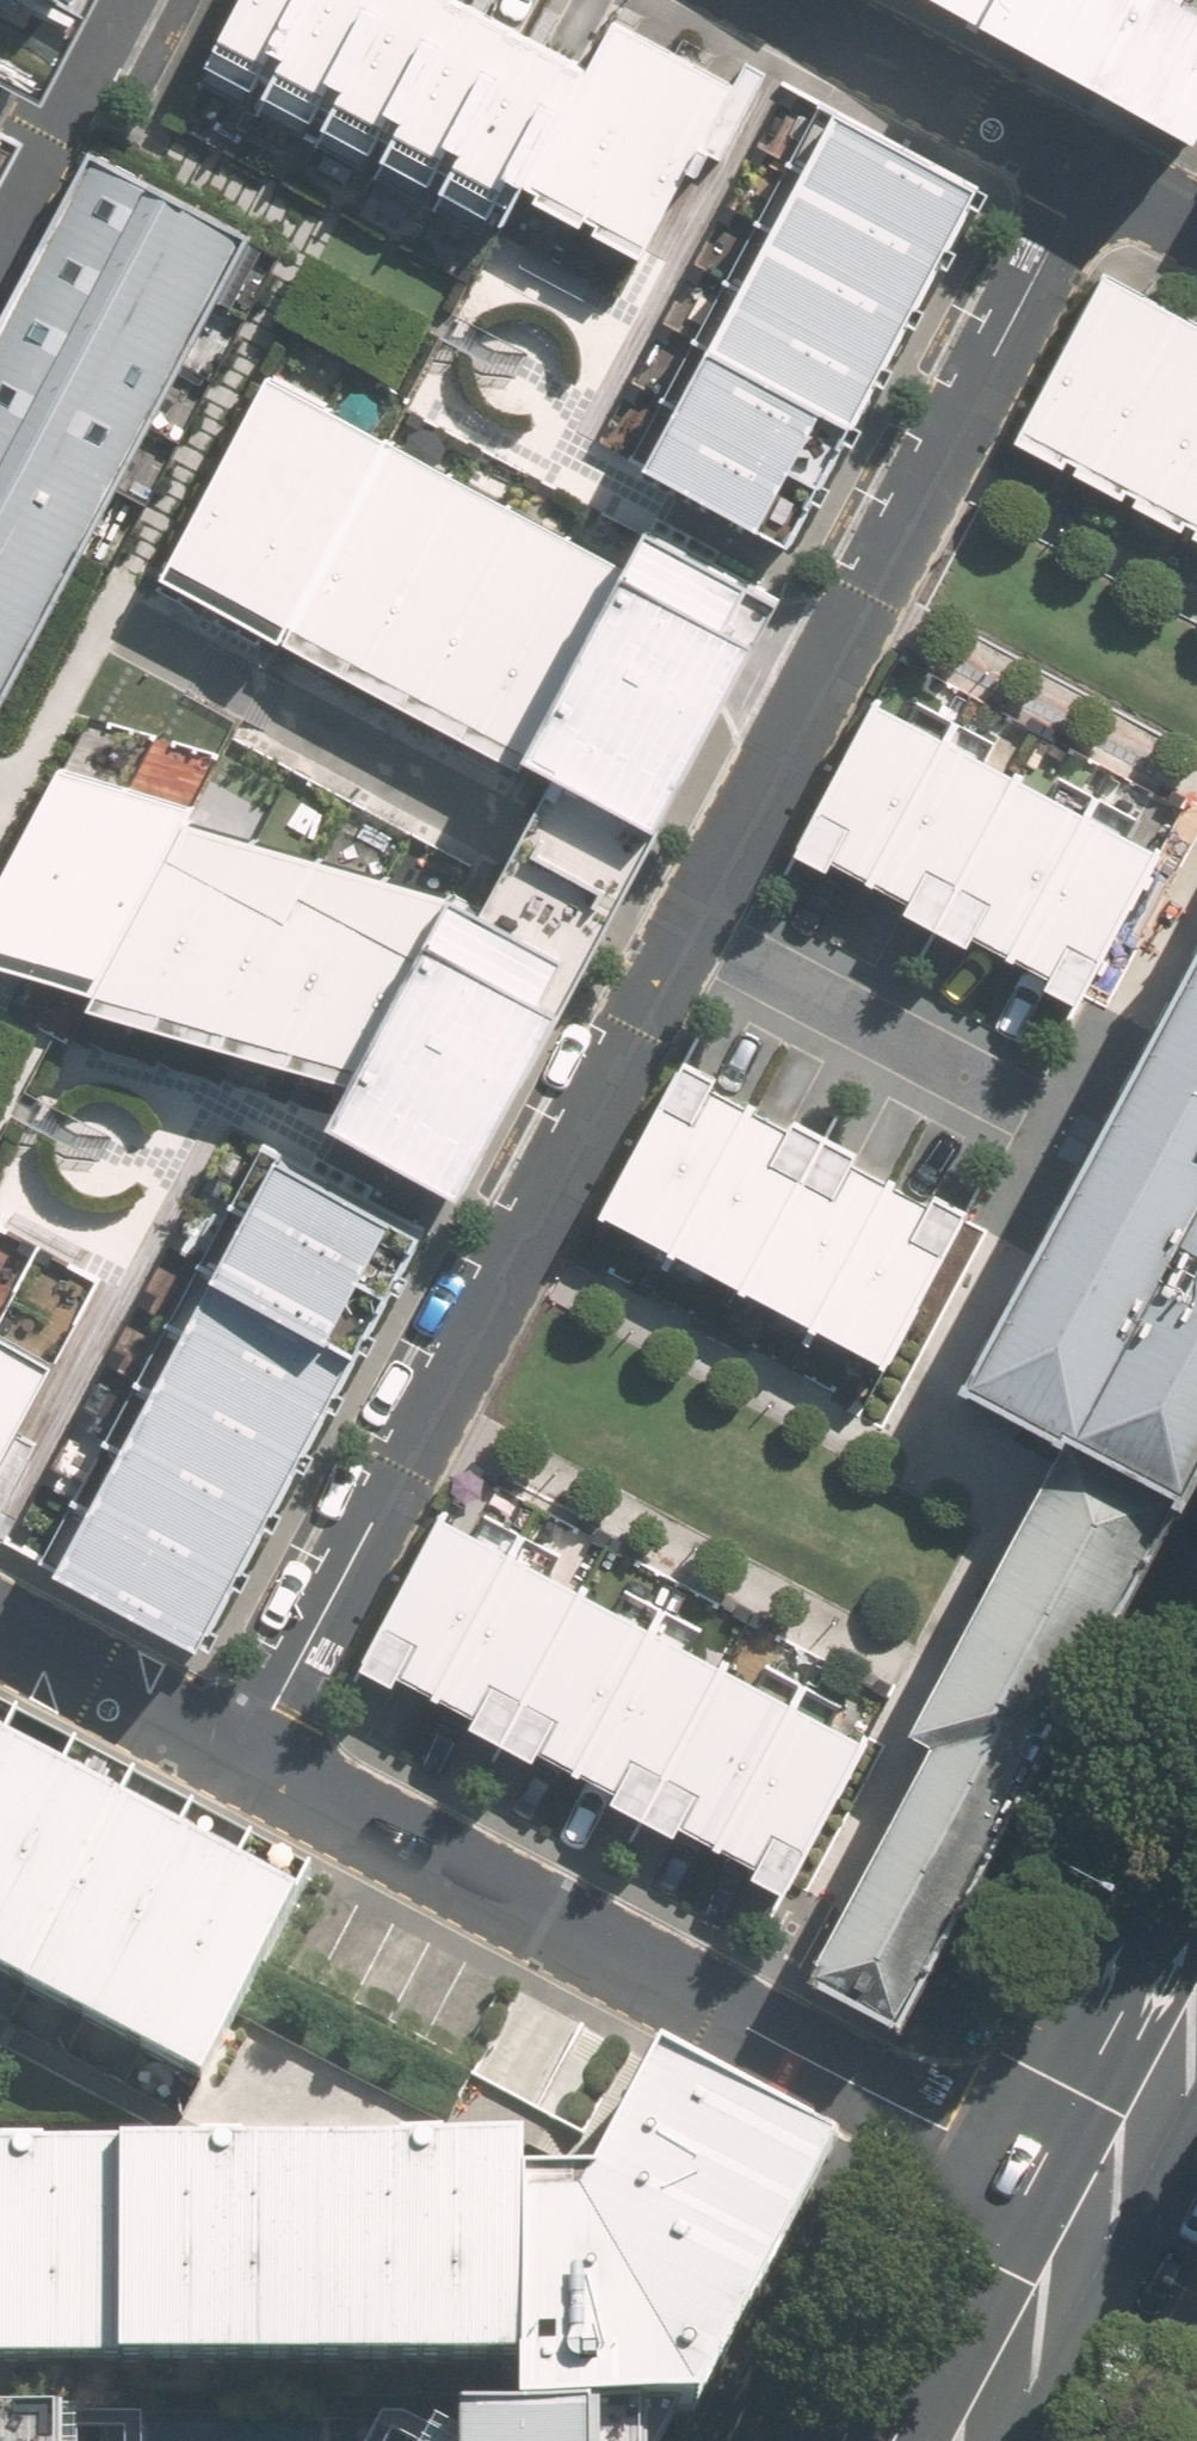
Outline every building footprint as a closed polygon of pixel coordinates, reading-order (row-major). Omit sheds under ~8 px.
[(199,67),(258,100),(313,0),(236,0),(199,67)] [(258,100),(317,132),(391,0),(313,0),(258,100)] [(317,132),(377,165),(469,0),(391,0),(317,132)] [(470,0),(469,0),(377,165),(436,198),(528,32),(470,0)] [(984,21),(995,0),(946,0),(984,21)] [(1053,59),(1086,0),(995,0),(984,21),(1053,59)] [(1123,97),(1177,0),(1086,0),(1053,59),(1123,97)] [(1192,136),(1196,127),(1196,0),(1177,0),(1123,97),(1192,136)] [(525,176),(587,210),(675,53),(613,19),(588,65),(525,176)] [(588,65),(528,32),(436,198),(495,230),(525,176),(588,65)] [(736,87),(675,53),(587,210),(649,244),(736,87)] [(833,112),(803,171),(954,248),(984,189),(833,112)] [(250,236),(94,152),(0,326),(0,697),(250,236)] [(803,171),(772,230),(923,307),(954,248),(803,171)] [(772,230),(742,289),(892,367),(923,307),(772,230)] [(1164,303),(1105,272),(1019,431),(1078,462),(1164,303)] [(742,289),(711,348),(862,426),(892,367),(742,289)] [(1164,303),(1078,462),(1137,493),(1196,382),(1196,321),(1164,303)] [(711,348),(680,407),(797,467),(828,408),(711,348)] [(331,404),(271,372),(170,561),(230,593),(331,404)] [(1137,493),(1196,525),(1196,524),(1196,382),(1137,493)] [(391,435),(331,404),(230,593),(290,625),(391,435)] [(680,407),(650,467),(766,527),(797,467),(680,407)] [(451,467),(391,435),(290,625),(350,656),(451,467)] [(511,499),(451,467),(350,656),(410,688),(511,499)] [(571,531),(511,499),(410,688),(470,720),(571,531)] [(633,564),(571,531),(470,720),(530,752),(633,564)] [(633,564),(530,752),(654,820),(775,599),(651,531),(633,564)] [(944,730),(874,693),(795,840),(865,877),(944,730)] [(1014,768),(944,730),(865,877),(935,915),(1014,768)] [(30,968),(126,783),(59,764),(0,879),(0,960),(30,968)] [(1084,806),(1014,768),(935,915),(1005,952),(1084,806)] [(30,968),(96,987),(192,802),(126,783),(30,968)] [(96,987),(162,1006),(259,821),(192,802),(96,987)] [(1155,843),(1084,806),(1005,952),(1076,990),(1155,843)] [(162,1006),(229,1025),(326,840),(259,821),(162,1006)] [(229,1025),(295,1044),(392,859),(326,840),(229,1025)] [(295,1044),(361,1063),(450,895),(459,878),(392,859),(295,1044)] [(450,895),(334,1117),(458,1181),(574,960),(450,895)] [(968,1378),(1061,1428),(902,1729),(922,1739),(801,1970),(910,2027),(1190,1498),(1196,1484),(1196,954),(968,1378)] [(600,1209),(671,1247),(749,1100),(678,1062),(600,1209)] [(671,1247),(742,1284),(820,1137),(749,1100),(671,1247)] [(742,1284),(813,1322),(891,1175),(820,1137),(742,1284)] [(393,1292),(425,1234),(286,1157),(253,1215),(393,1292)] [(813,1322),(884,1359),(962,1212),(891,1175),(813,1322)] [(361,1350),(393,1292),(253,1215),(221,1273),(361,1350)] [(37,1247),(0,1228),(0,1315),(37,1247)] [(37,1247),(0,1315),(0,1462),(98,1281),(37,1247)] [(329,1408),(361,1350),(221,1273),(189,1331),(329,1408)] [(296,1466),(329,1408),(189,1331),(157,1388),(296,1466)] [(264,1523),(296,1466),(157,1388),(125,1446),(264,1523)] [(232,1581),(264,1523),(125,1446),(92,1504),(232,1581)] [(200,1639),(232,1581),(92,1504),(60,1562),(200,1639)] [(368,1652),(438,1689),(511,1553),(440,1516),(368,1652)] [(438,1689),(509,1727),(581,1590),(511,1553),(438,1689)] [(509,1727),(580,1764),(652,1627),(581,1590),(509,1727)] [(580,1764),(650,1801),(723,1664),(652,1627),(580,1764)] [(650,1801),(721,1838),(793,1701),(723,1664),(650,1801)] [(721,1838),(792,1875),(864,1739),(793,1701),(721,1838)] [(62,1782),(3,1751),(0,1757),(0,1897),(62,1782)] [(26,1990),(120,1813),(62,1782),(0,1897),(0,1976),(26,1990)] [(26,1990),(84,2020),(178,1844),(120,1813),(26,1990)] [(84,2020),(142,2051),(237,1875),(178,1844),(84,2020)] [(142,2051),(200,2082),(232,2023),(295,1906),(237,1875),(142,2051)] [(520,2408),(688,2405),(826,2156),(663,2067),(593,2193),(523,2189),(521,2364),(520,2408)] [(26,2359),(28,2146),(0,2146),(0,2358),(26,2359)] [(26,2359),(118,2360),(120,2147),(28,2146),(26,2359)] [(118,2360),(219,2361),(221,2148),(120,2147),(118,2360)] [(219,2361),(319,2362),(322,2149),(221,2148),(219,2361)] [(319,2362),(420,2363),(422,2151),(322,2149),(319,2362)] [(420,2363),(521,2364),(523,2189),(523,2152),(422,2151),(420,2363)] [(73,2415),(0,2414),(0,2440),(72,2440),(73,2415)] [(460,2440),(634,2440),(634,2423),(460,2420),(460,2440)]
